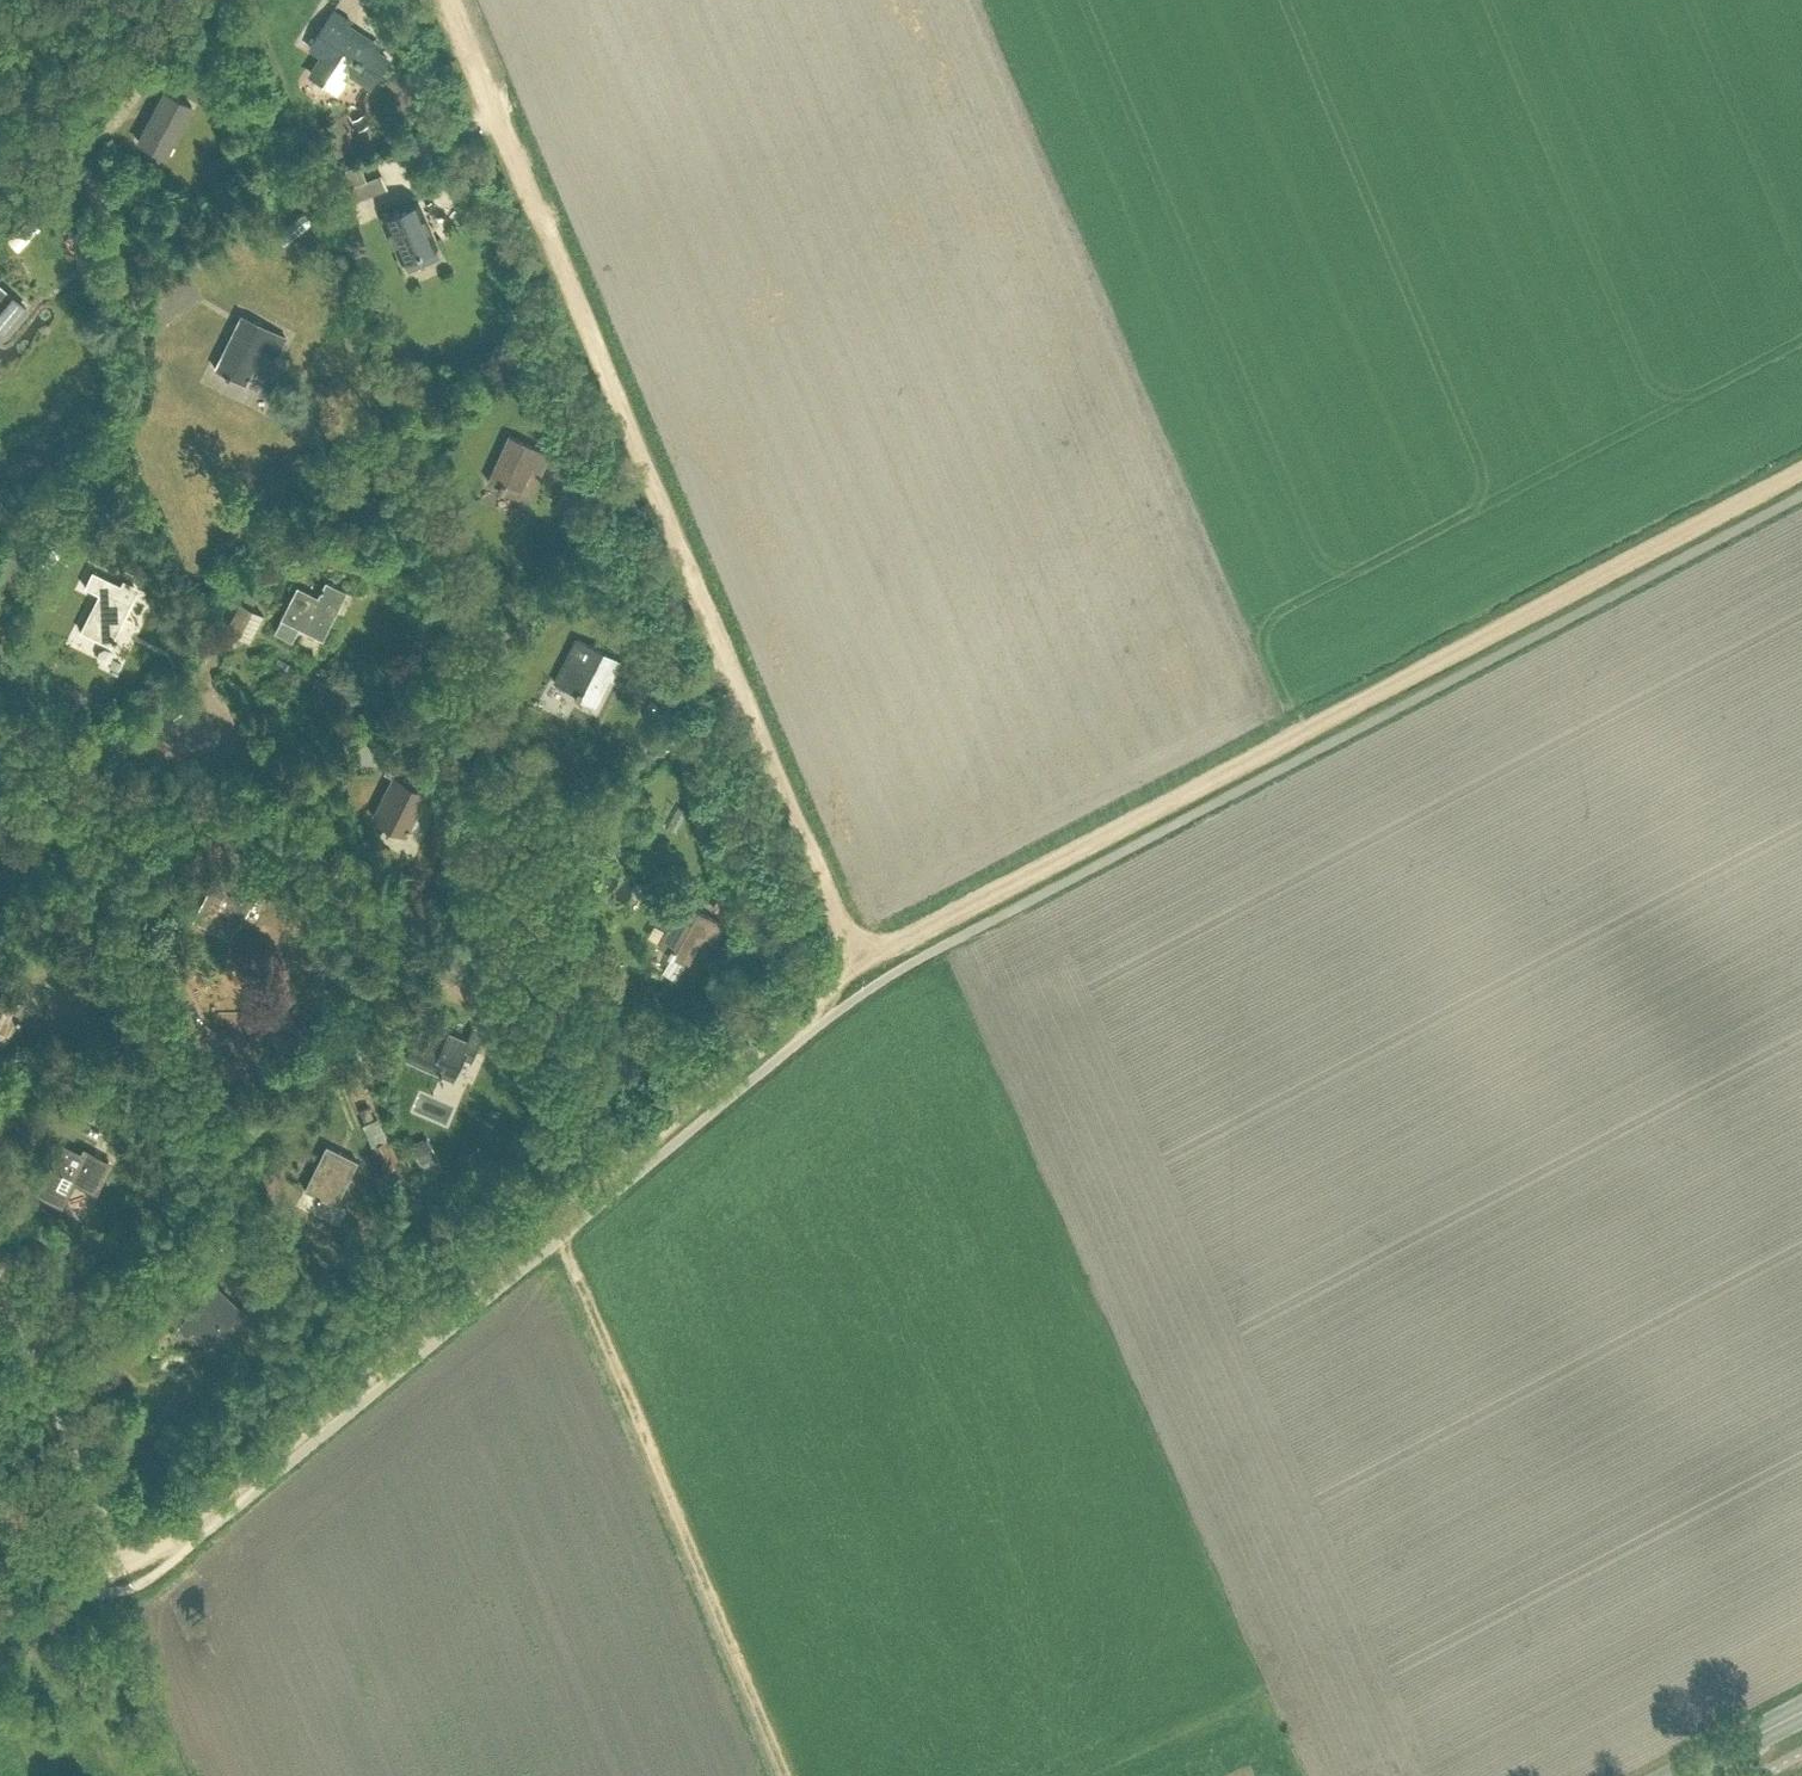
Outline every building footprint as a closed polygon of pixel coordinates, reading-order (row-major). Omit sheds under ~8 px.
[(338,92),(351,72),(372,86),(390,59),(343,29),(348,20),(333,9),(309,46),(321,53),(308,74),(338,92)] [(163,89),(136,140),(166,156),(193,105),(163,89)] [(385,212),(403,258),(441,243),(422,197),(385,212)] [(297,215),(275,233),(283,244),(306,226),(297,215)] [(9,328),(26,307),(0,285),(0,321),(9,328)] [(234,325),(214,367),(246,383),(264,348),(278,355),(287,335),(258,321),(251,334),(234,325)] [(548,452),(509,435),(489,479),(499,484),(497,487),(517,496),(530,465),(540,470),(548,452)] [(127,586),(96,570),(87,587),(99,593),(80,629),(110,645),(133,602),(122,597),(127,586)] [(297,585),(280,616),(281,617),(274,631),(292,641),(299,627),(322,639),(347,591),(325,580),(317,595),(297,585)] [(260,634),(268,612),(245,604),(237,626),(260,634)] [(553,680),(566,687),(575,692),(573,695),(593,705),(608,675),(617,680),(626,663),(587,643),(575,637),(553,680)] [(371,817),(406,835),(429,790),(408,780),(414,768),(392,756),(384,772),(392,776),(371,817)] [(219,867),(193,919),(229,937),(234,926),(236,928),(242,916),(244,917),(250,905),(252,906),(261,889),(219,867)] [(718,905),(729,913),(738,898),(727,891),(718,905)] [(720,922),(682,901),(659,944),(668,949),(666,952),(685,963),(701,933),(711,938),(720,922)] [(0,988),(0,1044),(4,1046),(28,1004),(0,988)] [(448,1004),(469,1004),(469,991),(449,991),(448,1004)] [(402,1056),(452,1078),(463,1054),(471,1058),(483,1031),(473,1027),(469,1036),(449,1028),(446,1034),(432,1027),(428,1037),(413,1031),(402,1056)] [(54,1137),(27,1188),(57,1204),(75,1172),(101,1186),(113,1162),(82,1146),(79,1151),(54,1137)] [(357,1159),(326,1144),(304,1189),(334,1204),(357,1159)] [(216,1284),(176,1327),(186,1336),(192,1330),(208,1344),(242,1308),(216,1284)]
